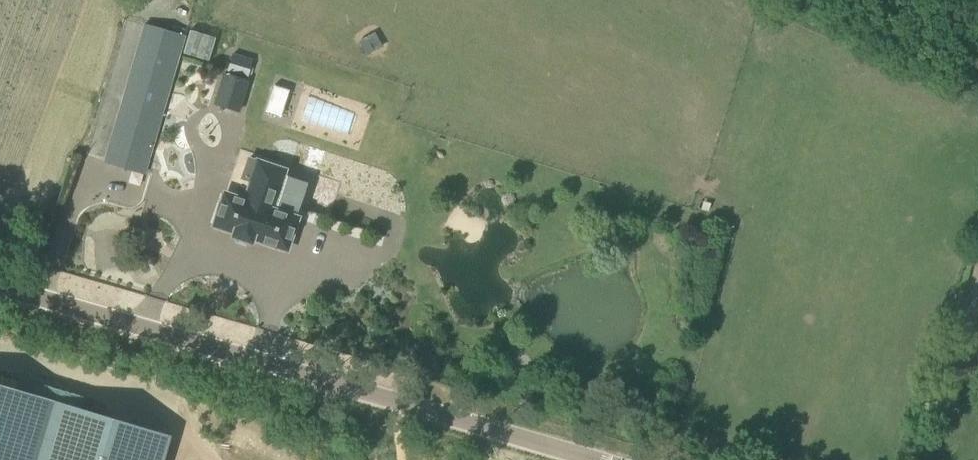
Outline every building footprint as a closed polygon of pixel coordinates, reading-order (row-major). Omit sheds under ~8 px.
[(144,172),(184,33),(144,22),(105,161),(144,172)] [(360,42),(369,58),(385,48),(377,33),(360,42)] [(253,61),(232,54),(227,70),(248,77),(253,61)] [(239,111),(249,79),(225,71),(214,103),(239,111)] [(277,87),(272,110),(288,113),(293,89),(277,87)] [(252,182),(245,202),(225,195),(216,224),(235,231),(234,235),(252,242),(254,237),(287,248),(297,218),(272,210),(285,170),(249,158),(242,179),(252,182)] [(57,401),(0,385),(0,459),(40,459),(57,401)] [(171,435),(57,401),(40,459),(163,459),(171,435)]
